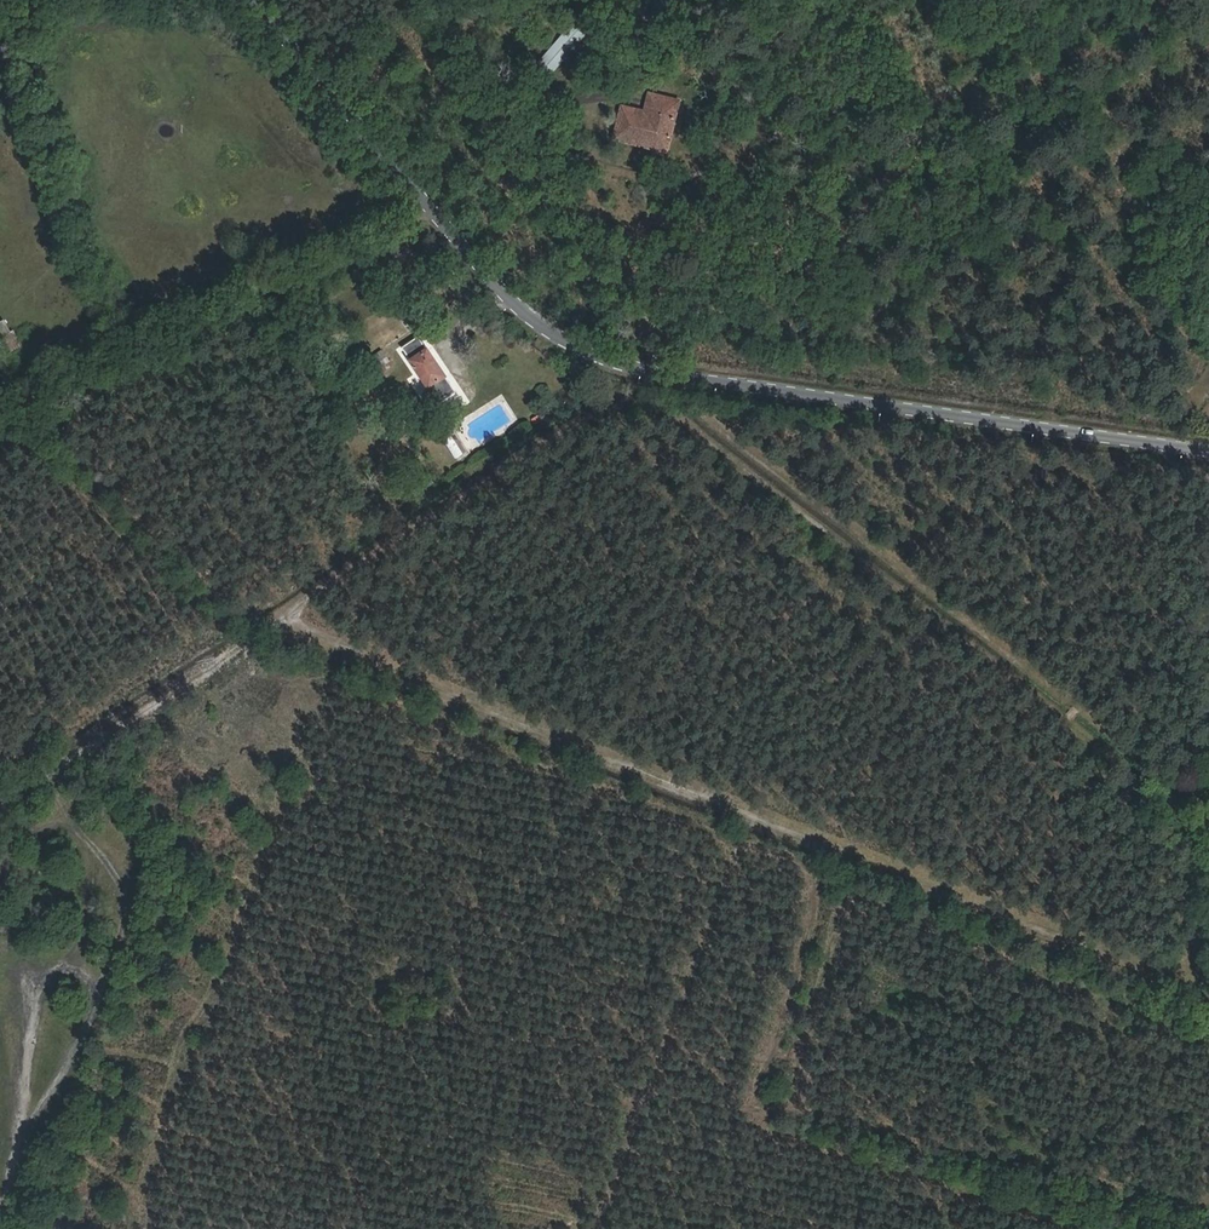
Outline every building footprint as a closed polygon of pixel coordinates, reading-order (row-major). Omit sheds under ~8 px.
[(571,21),(535,65),(547,75),(582,31),(571,21)] [(641,143),(663,148),(672,98),(646,93),(642,110),(617,105),(610,137),(623,140),(624,134),(642,138),(641,143)] [(623,140),(641,143),(642,138),(624,134),(623,140)] [(404,348),(430,388),(446,377),(421,338),(404,348)] [(386,353),(371,361),(375,367),(389,358),(386,353)]
